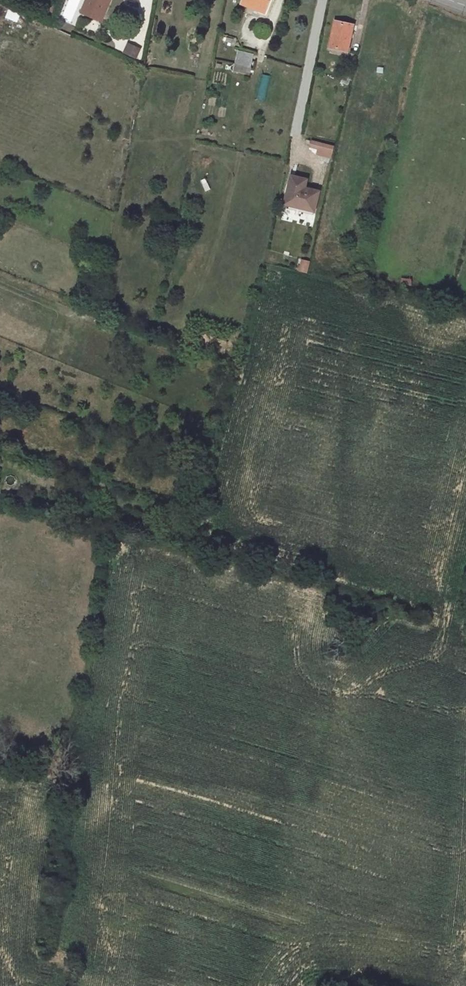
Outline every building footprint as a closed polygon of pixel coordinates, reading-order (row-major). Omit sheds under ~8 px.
[(103,3),(104,0),(86,0),(81,13),(101,22),(108,5),(103,3)] [(242,4),(265,12),(269,0),(243,0),(242,4)] [(19,14),(9,10),(7,17),(16,21),(19,14)] [(354,25),(335,21),(329,48),(348,52),(354,25)] [(139,50),(128,45),(124,52),(136,57),(139,50)] [(253,55),(238,51),(235,64),(250,68),(253,55)] [(332,147),(312,141),(310,147),(319,149),(318,155),(330,158),(332,147)] [(291,176),(289,185),(305,188),(307,180),(291,176)] [(301,207),(301,208),(314,212),(319,192),(305,188),(289,185),(285,203),(301,207)]
